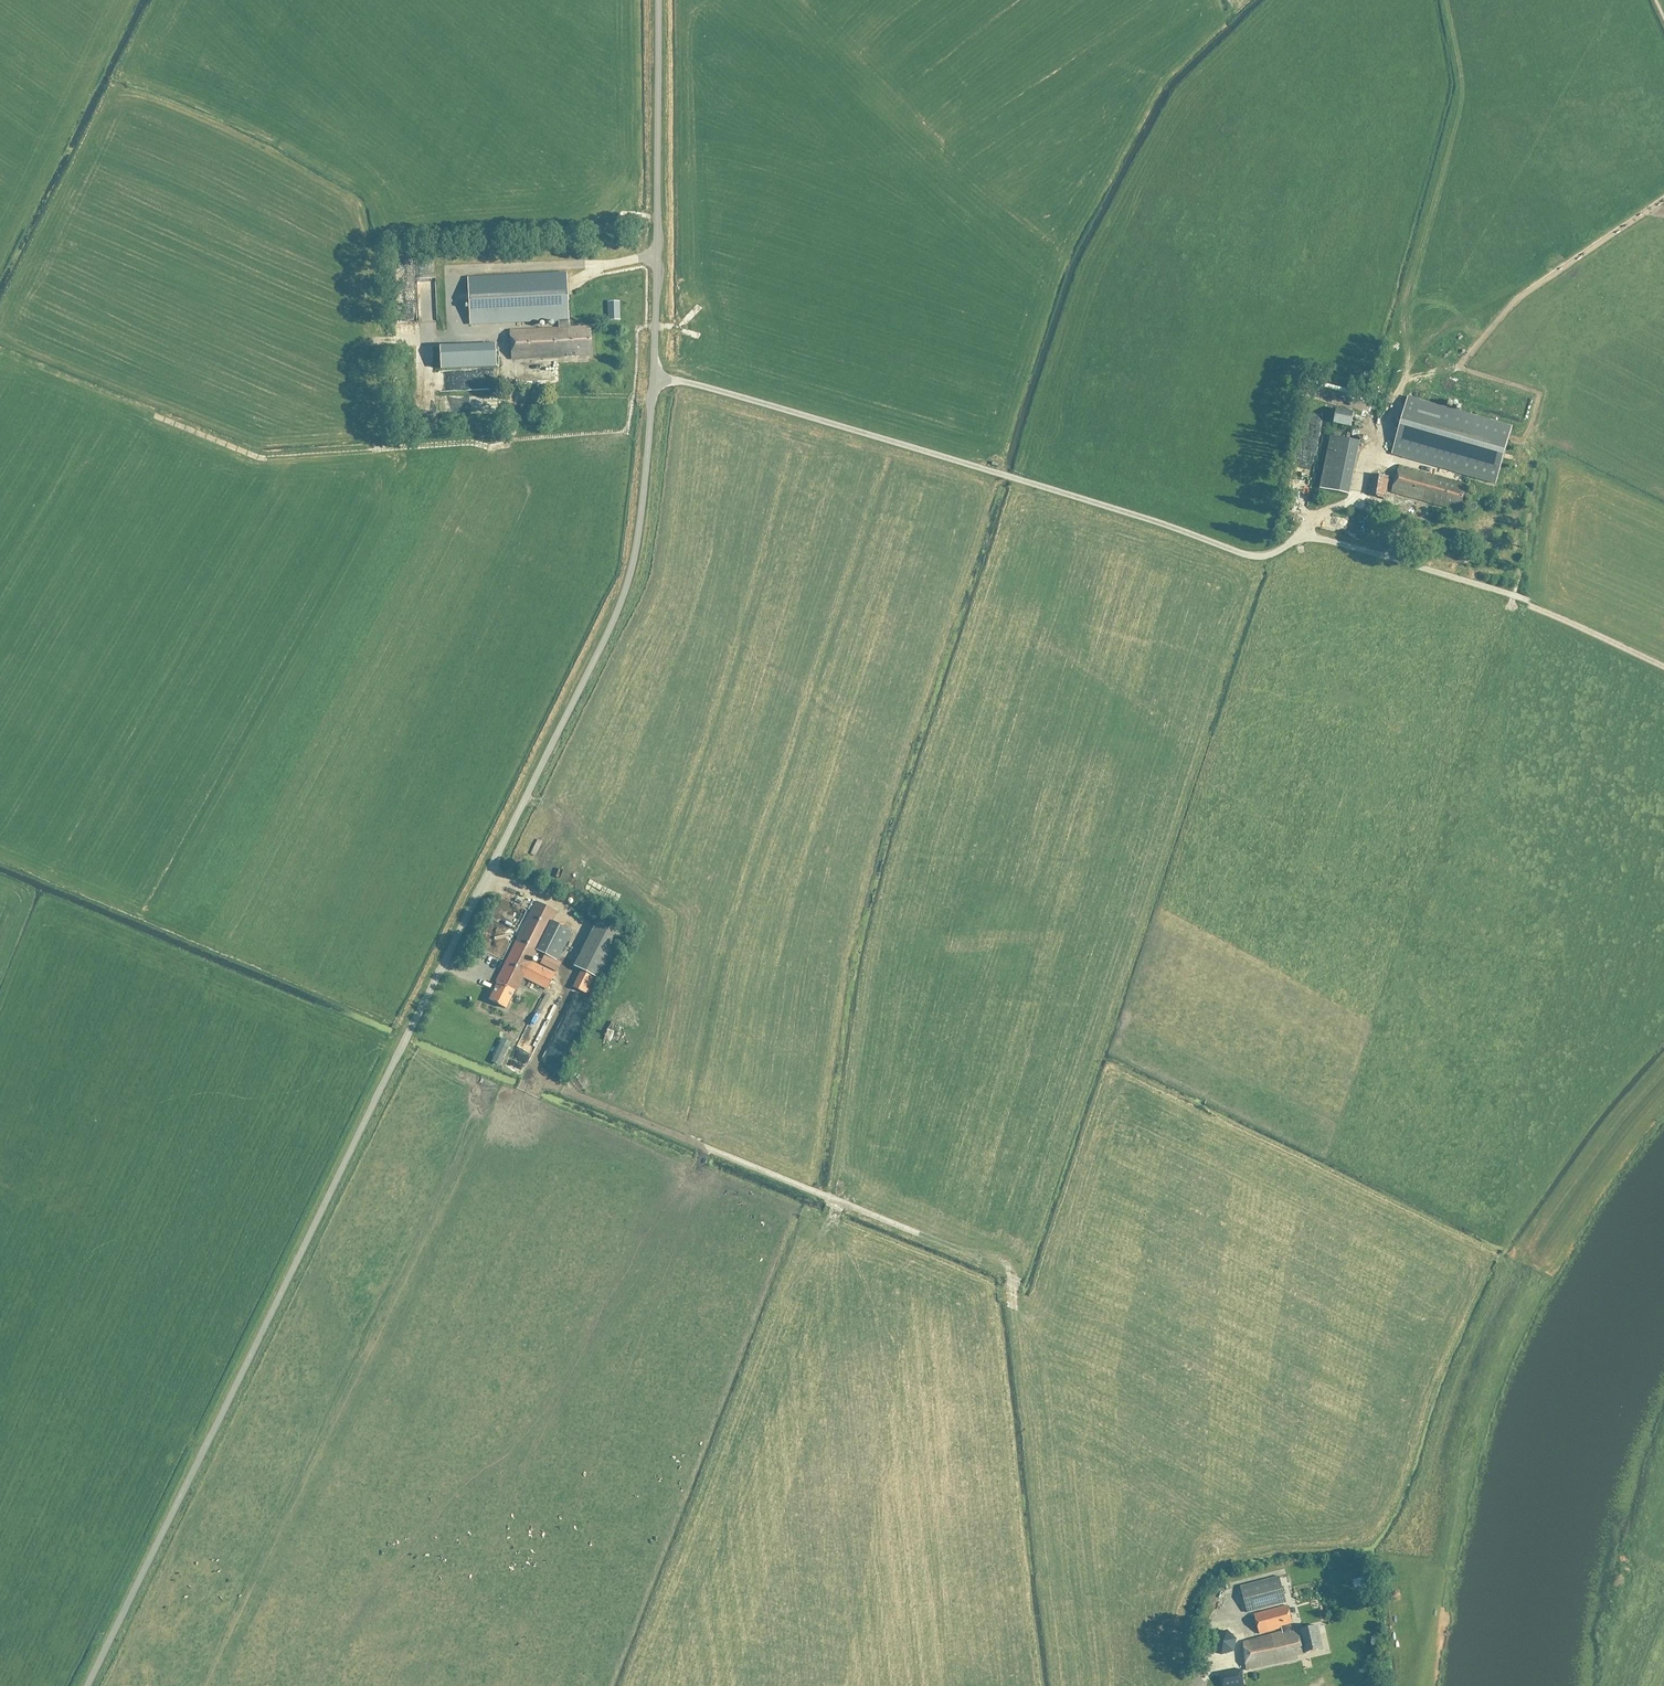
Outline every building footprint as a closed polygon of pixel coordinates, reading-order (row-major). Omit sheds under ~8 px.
[(566,274),(497,277),(468,279),(470,324),(558,320),(558,329),(510,331),(511,359),(591,355),(589,327),(569,328),(568,319),(566,274)] [(619,320),(618,303),(608,303),(609,320),(619,320)] [(1477,334),(1475,325),(1469,327),(1471,335),(1477,334)] [(439,347),(440,370),(496,367),(495,345),(439,347)] [(556,374),(555,361),(517,363),(518,376),(556,374)] [(461,378),(440,378),(441,387),(461,387),(461,378)] [(1511,429),(1479,420),(1446,410),(1446,409),(1407,398),(1392,453),(1496,483),(1511,429)] [(1334,423),(1351,427),(1354,412),(1337,408),(1334,423)] [(200,434),(198,440),(220,446),(222,439),(200,434)] [(1348,495),(1359,442),(1331,436),(1320,489),(1348,495)] [(1467,485),(1399,466),(1392,492),(1460,511),(1467,485)] [(1368,494),(1384,498),(1389,477),(1373,473),(1368,494)] [(1349,533),(1361,536),(1364,525),(1352,522),(1349,533)] [(515,893),(511,901),(528,909),(532,900),(515,893)] [(506,1008),(514,992),(516,993),(523,978),(547,990),(555,974),(532,962),(537,951),(557,961),(572,931),(552,921),(557,912),(536,901),(496,982),(498,983),(489,1000),(506,1008)] [(597,920),(573,968),(581,972),(594,978),(604,983),(628,935),(597,920)] [(488,929),(481,948),(504,957),(511,938),(488,929)] [(540,964),(556,972),(561,963),(544,955),(540,964)] [(581,972),(573,989),(586,995),(594,978),(581,972)] [(528,1036),(506,1068),(516,1075),(539,1043),(528,1036)] [(1286,1603),(1279,1577),(1240,1587),(1247,1613),(1286,1603)] [(1323,1649),(1317,1625),(1294,1631),(1287,1606),(1254,1614),(1259,1633),(1281,1628),(1282,1632),(1241,1642),(1248,1670),(1297,1658),(1297,1656),(1323,1649)] [(1227,1632),(1215,1635),(1212,1646),(1221,1655),(1233,1652),(1236,1640),(1227,1632)] [(1269,1677),(1281,1674),(1279,1666),(1267,1669),(1269,1677)] [(1241,1670),(1219,1674),(1221,1685),(1244,1685),(1241,1670)]
